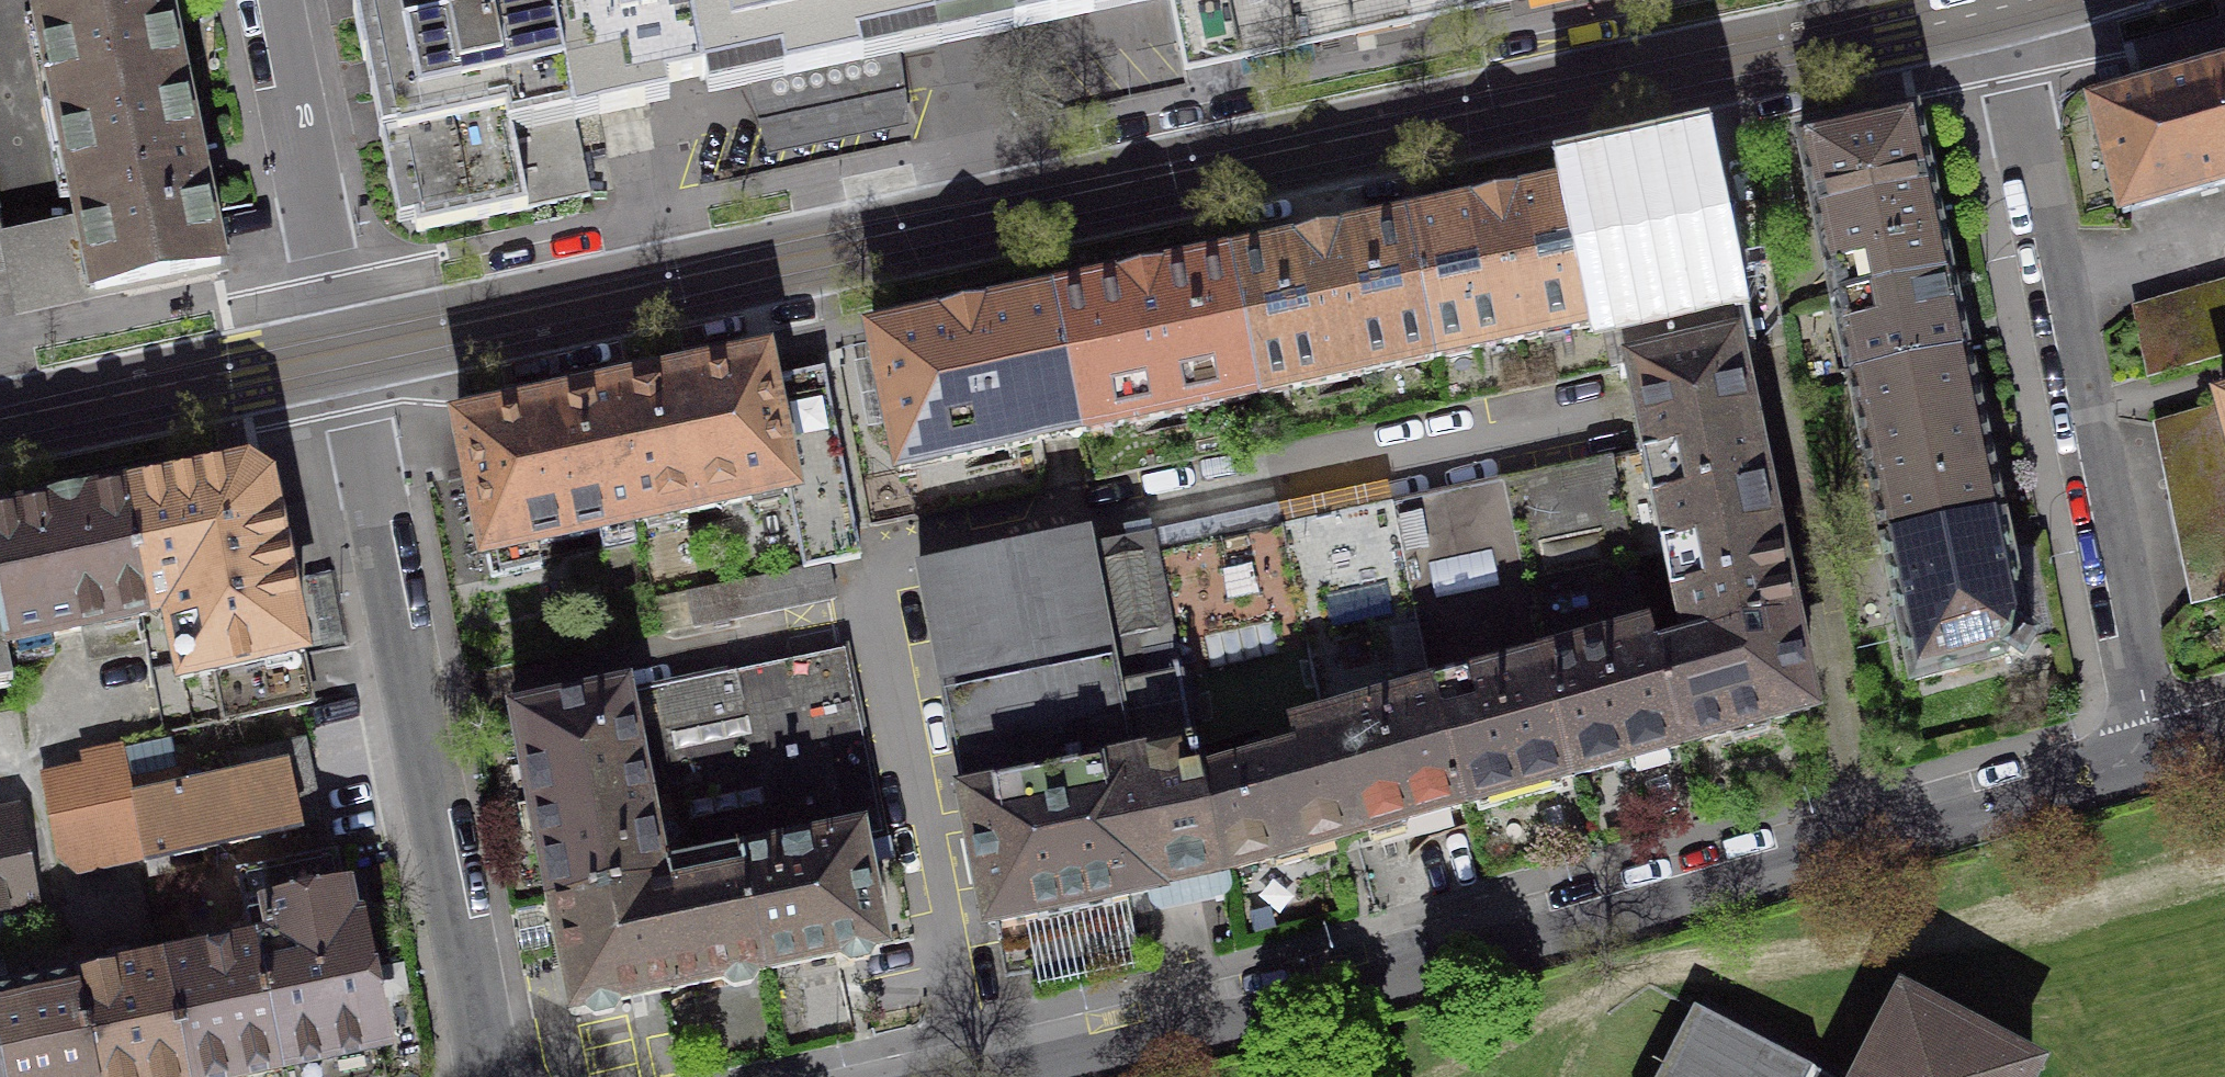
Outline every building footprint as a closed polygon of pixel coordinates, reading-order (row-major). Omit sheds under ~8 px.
[(59,110),(182,84),(182,83),(180,84),(166,17),(168,16),(165,2),(165,0),(36,0),(59,110)] [(575,121),(550,0),(370,0),(372,12),(355,15),(366,63),(382,59),(387,84),(418,232),(591,196),(575,121)] [(703,79),(687,0),(550,0),(575,121),(578,121),(574,104),(596,100),(600,117),(622,112),(645,107),(641,90),(702,77),(702,79),(703,79)] [(939,48),(929,0),(687,0),(703,79),(707,96),(745,88),(760,159),(910,128),(902,55),(939,48)] [(939,48),(1168,0),(929,0),(939,48)] [(1192,61),(1304,38),(1467,5),(1493,0),(1179,0),(1192,61)] [(2095,113),(2124,214),(2224,185),(2224,76),(2180,89),(2095,113)] [(196,151),(182,84),(59,110),(57,110),(81,221),(7,236),(20,300),(21,299),(23,309),(59,301),(96,294),(96,295),(158,282),(221,269),(202,181),(204,180),(201,165),(198,150),(196,151)] [(1835,305),(1949,281),(1932,200),(1915,119),(1800,143),(1835,305)] [(1602,188),(1585,191),(1613,322),(1609,323),(1621,379),(1634,377),(1736,355),(1696,168),(1602,188)] [(1477,214),(1407,228),(1435,359),(1609,323),(1613,322),(1585,191),(1515,206),(1515,204),(1496,208),(1477,212),(1477,214)] [(1300,251),(1230,266),(1258,396),(1435,359),(1407,228),(1338,243),(1337,241),(1318,245),(1299,249),(1300,251)] [(1122,289),(1053,303),(1081,433),(1258,396),(1230,266),(1160,280),(1160,278),(1141,282),(1122,286),(1122,289)] [(1949,281),(1835,305),(1852,385),(1966,360),(1962,343),(1949,281)] [(2136,311),(2142,341),(2149,376),(2224,355),(2224,286),(2136,311)] [(900,471),(1081,433),(1053,303),(984,317),(983,315),(964,319),(945,323),(946,325),(872,341),(900,471)] [(1671,549),(1772,528),(1755,449),(1736,355),(1634,377),(1650,452),(1611,460),(1631,559),(1634,559),(1671,551),(1671,549)] [(1886,545),(2000,521),(1983,441),(1966,360),(1852,385),(1886,545)] [(688,378),(611,394),(639,524),(788,492),(804,570),(828,564),(861,558),(824,371),(779,381),(770,383),(765,362),(688,378)] [(639,524),(611,394),(535,410),(479,421),(459,426),(486,556),(487,556),(492,579),(541,569),(537,545),(639,524)] [(2224,405),(2159,424),(2196,602),(2224,594),(2224,405)] [(1625,762),(1679,748),(1653,656),(1655,656),(1650,638),(1634,559),(1631,559),(1611,460),(1502,483),(1544,672),(1571,777),(1625,762)] [(141,617),(142,618),(145,617),(154,603),(152,591),(162,589),(181,682),(215,675),(224,722),(313,703),(304,657),(287,571),(269,486),(257,478),(245,471),(128,495),(151,603),(141,617)] [(1517,792),(1571,777),(1540,667),(1502,483),(1392,506),(1432,698),(1464,807),(1517,792)] [(142,618),(141,617),(151,603),(128,495),(107,499),(87,504),(86,502),(68,505),(49,509),(50,511),(0,522),(0,631),(11,685),(13,684),(5,645),(142,618)] [(1432,698),(1392,506),(1338,518),(1283,529),(1325,727),(1432,698)] [(2002,533),(2000,521),(1886,545),(1915,683),(2012,655),(2022,662),(2034,642),(2023,636),(2002,533)] [(1671,549),(1671,551),(1691,646),(1691,648),(1792,621),(1775,541),(1772,528),(1671,549)] [(1293,736),(1325,727),(1283,529),(1221,542),(1158,555),(1154,537),(1152,537),(1202,781),(1298,754),(1293,736)] [(1158,890),(1158,886),(1205,877),(1220,874),(1202,781),(1152,537),(1090,549),(1088,536),(923,570),(919,577),(989,924),(1158,890)] [(1691,648),(1691,646),(1655,656),(1653,656),(1679,748),(1811,711),(1795,634),(1792,621),(1691,648)] [(11,685),(0,631),(0,687),(11,685)] [(843,650),(625,695),(661,877),(742,861),(880,832),(862,741),(843,650)] [(662,880),(661,877),(625,695),(517,718),(535,810),(554,902),(662,880)] [(1432,698),(1325,727),(1356,837),(1410,822),(1464,807),(1432,698)] [(1356,837),(1325,727),(1293,736),(1298,754),(1202,781),(1220,874),(1287,855),(1356,837)] [(132,802),(144,859),(145,863),(149,862),(149,861),(299,829),(284,757),(282,746),(229,758),(220,763),(218,773),(220,784),(183,792),(179,773),(148,780),(128,784),(132,802)] [(132,802),(128,784),(121,747),(83,755),(85,767),(64,772),(42,776),(51,819),(132,802)] [(111,866),(144,859),(132,802),(51,819),(59,858),(78,873),(111,866)] [(35,902),(18,820),(17,818),(17,817),(15,815),(14,813),(12,812),(10,811),(7,810),(5,810),(2,810),(0,811),(0,909),(35,902)] [(880,832),(742,861),(765,971),(837,956),(838,958),(841,960),(852,967),(868,963),(877,950),(877,948),(883,947),(871,893),(860,839),(881,834),(880,832)] [(166,962),(189,1076),(248,1076),(279,1071),(383,1050),(382,1043),(381,1043),(358,931),(357,923),(352,924),(348,908),(336,851),(260,866),(275,940),(166,962)] [(765,971),(742,861),(661,877),(662,880),(554,902),(557,917),(575,1010),(579,1009),(582,1008),(582,1010),(596,1019),(612,1016),(621,1003),(621,1000),(646,995),(671,990),(720,980),(721,982),(735,991),(751,988),(760,974),(760,972),(765,971)] [(75,981),(95,1076),(189,1076),(166,962),(75,981)] [(75,981),(0,996),(0,1072),(1,1076),(95,1076),(75,981)] [(2032,1070),(1906,1004),(1868,1076),(2028,1076),(2032,1070)] [(1695,1007),(1693,1010),(1663,1067),(1658,1076),(1828,1076),(1695,1007)]
